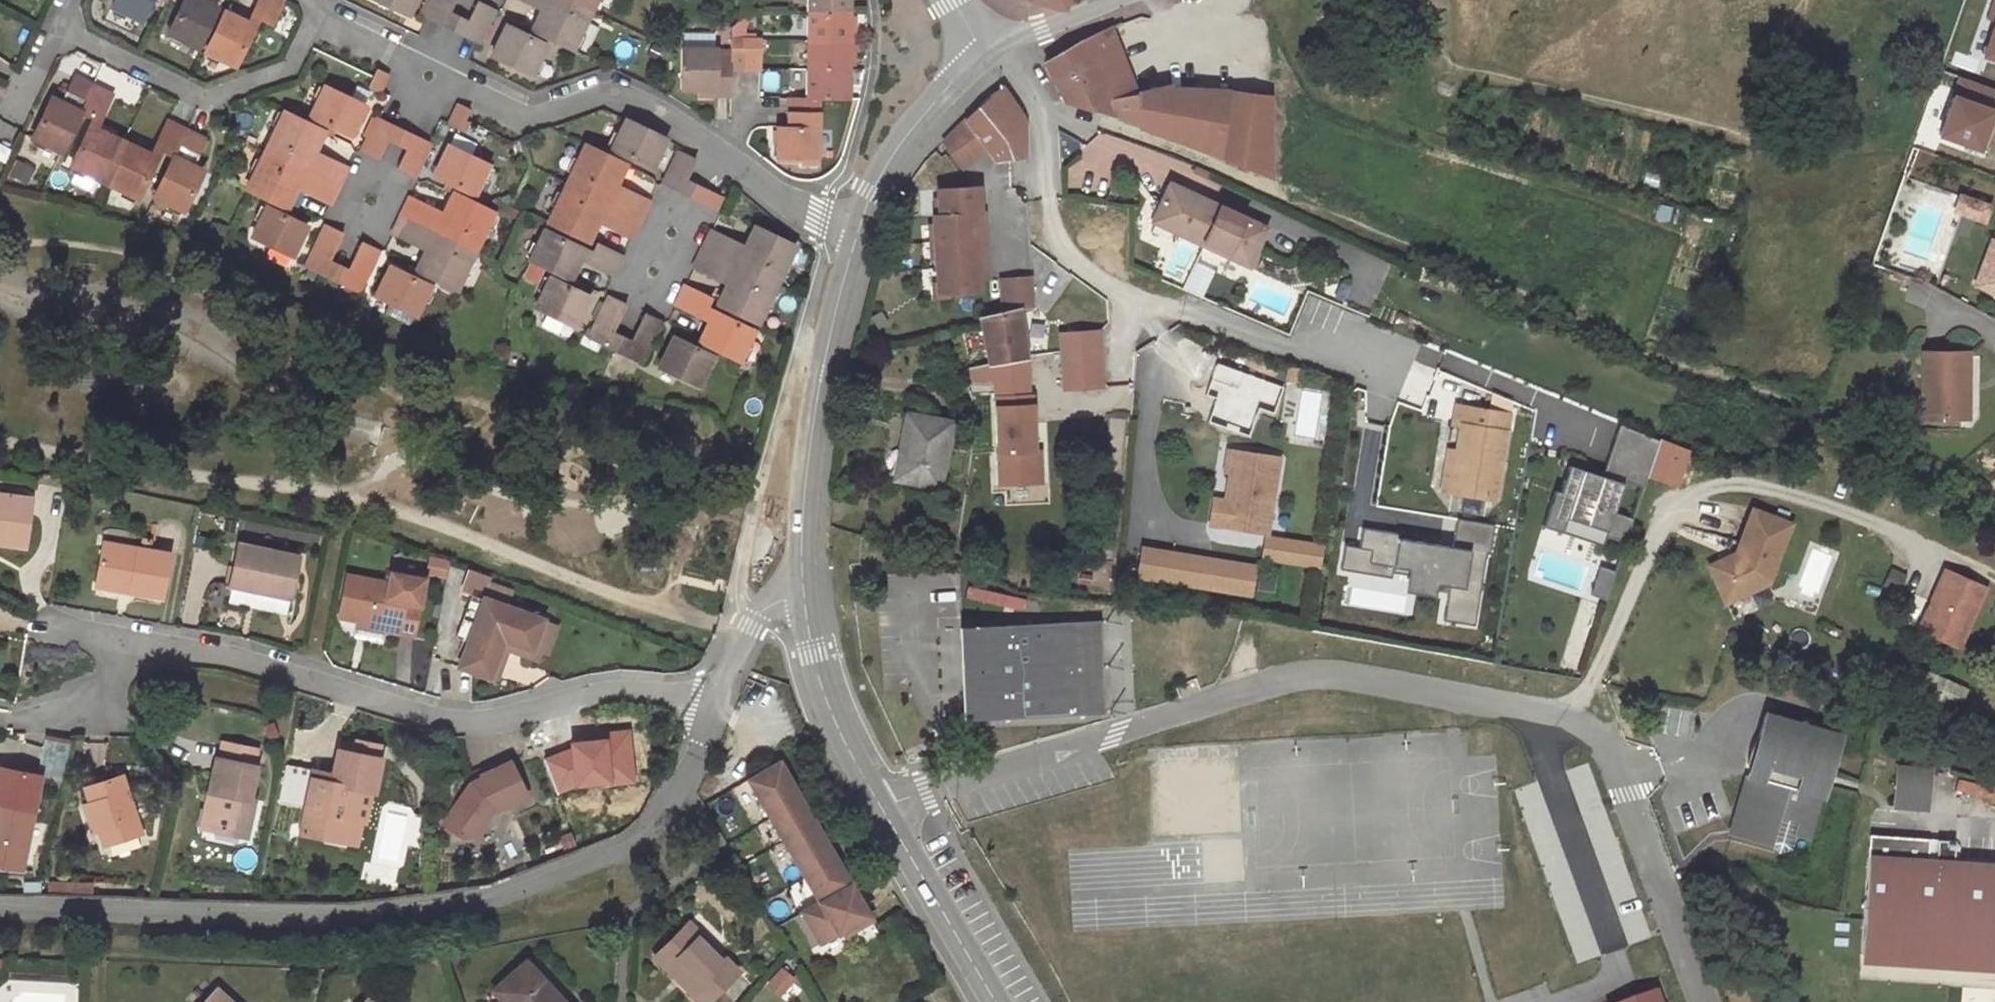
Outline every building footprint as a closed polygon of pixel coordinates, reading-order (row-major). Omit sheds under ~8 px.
[(111,8),(140,23),(151,0),(115,0),(111,8)] [(207,30),(218,6),(205,0),(184,0),(169,34),(198,48),(207,30)] [(251,15),(271,23),(282,0),(258,0),(251,15)] [(409,15),(416,0),(378,0),(409,15)] [(448,13),(453,0),(433,0),(427,17),(442,24),(448,13)] [(464,17),(470,0),(454,0),(450,11),(464,17)] [(591,11),(569,0),(539,0),(536,6),(543,9),(546,2),(586,21),(591,12),(591,11)] [(596,0),(595,0),(569,0),(591,11),(596,0)] [(808,13),(850,12),(850,0),(808,0),(808,13)] [(1066,9),(1069,0),(1034,0),(1066,9)] [(543,9),(533,30),(574,49),(586,21),(546,2),(543,9)] [(479,41),(493,11),(478,3),(469,22),(464,34),(479,41)] [(225,10),(214,33),(206,52),(236,67),(256,25),(225,10)] [(808,13),(807,40),(849,41),(850,12),(808,13)] [(464,34),(469,22),(448,13),(442,24),(464,34)] [(1984,55),(1994,59),(1994,23),(1984,55)] [(547,46),(504,26),(491,55),(532,75),(547,46)] [(1080,41),(1111,98),(1135,94),(1109,28),(1080,41)] [(731,69),(731,56),(717,56),(717,48),(715,48),(715,33),(684,34),(684,49),(682,49),(683,90),(699,89),(713,90),(714,96),(731,96),(731,69)] [(747,40),(730,40),(730,47),(731,56),(731,69),(748,69),(747,40)] [(747,40),(748,69),(761,69),(761,40),(747,40)] [(849,41),(807,40),(807,41),(807,69),(848,69),(849,41)] [(1135,94),(1111,98),(1080,41),(1044,63),(1065,102),(1112,117),(1139,126),(1137,93),(1135,94)] [(730,47),(717,48),(717,56),(731,56),(730,47)] [(364,86),(378,91),(387,69),(375,64),(364,86)] [(790,98),(789,112),(818,114),(817,99),(848,98),(848,69),(807,69),(807,98),(790,98)] [(81,111),(94,84),(68,73),(57,100),(50,98),(32,138),(62,152),(81,111)] [(1939,135),(1978,149),(1994,103),(1994,90),(1960,77),(1939,135)] [(101,120),(113,93),(94,84),(81,111),(101,120)] [(364,105),(323,86),(310,115),(350,134),(364,105)] [(1189,126),(1195,90),(1168,89),(1168,86),(1137,93),(1139,126),(1166,136),(1166,125),(1189,126)] [(1010,100),(1002,87),(992,94),(966,119),(970,124),(973,128),(1010,100)] [(1189,126),(1187,143),(1217,156),(1273,178),(1270,97),(1225,92),(1195,90),(1189,126)] [(1010,100),(973,128),(988,149),(997,161),(1024,157),(1023,118),(1010,100)] [(460,129),(469,110),(458,104),(448,124),(460,129)] [(323,131),(282,111),(268,142),(309,161),(313,152),(323,131)] [(818,114),(789,112),(789,129),(778,130),(778,160),(818,161),(818,114)] [(373,117),(359,148),(378,157),(386,140),(393,127),(373,117)] [(653,168),(668,138),(625,118),(611,149),(653,168)] [(966,119),(955,131),(959,133),(970,124),(966,119)] [(185,130),(166,122),(155,146),(174,155),(185,130)] [(944,142),(962,167),(988,149),(973,128),(970,124),(959,133),(955,131),(944,142)] [(71,167),(102,180),(112,160),(121,140),(90,126),(71,167)] [(413,136),(393,127),(386,140),(406,149),(413,136)] [(204,139),(185,130),(174,155),(154,197),(184,210),(203,170),(191,165),(204,139)] [(430,145),(413,136),(406,149),(397,167),(415,174),(430,145)] [(127,142),(121,140),(112,160),(117,163),(127,142)] [(158,157),(127,142),(117,163),(107,183),(138,198),(158,157)] [(268,142),(265,149),(312,172),(320,155),(313,152),(309,161),(268,142)] [(626,164),(586,143),(572,172),(613,192),(617,185),(626,164)] [(489,165),(447,145),(433,173),(476,194),(489,165)] [(312,172),(265,149),(260,160),(301,179),(297,185),(304,188),(312,172)] [(695,161),(679,153),(665,182),(681,190),(685,180),(695,161)] [(346,167),(320,155),(312,172),(338,184),(346,167)] [(102,180),(107,183),(117,163),(112,160),(102,180)] [(260,160),(247,188),(287,207),(297,185),(301,179),(260,160)] [(338,184),(312,172),(304,188),(329,201),(338,184)] [(613,192),(572,172),(567,181),(617,206),(625,189),(617,185),(613,192)] [(705,189),(685,180),(681,190),(700,200),(705,189)] [(617,206),(567,181),(562,191),(604,212),(600,221),(608,225),(617,206)] [(1267,227),(1169,182),(1150,221),(1249,267),(1267,227)] [(980,213),(978,187),(938,189),(940,215),(934,215),(939,292),(979,289),(978,277),(973,213),(980,213)] [(649,201),(625,189),(617,206),(640,218),(649,201)] [(720,197),(705,189),(700,200),(714,207),(720,197)] [(562,191),(548,220),(590,240),(600,221),(604,212),(562,191)] [(1956,192),(1949,211),(1981,223),(1988,204),(1956,192)] [(492,212),(453,193),(443,213),(440,219),(480,239),(492,212)] [(437,209),(410,197),(402,215),(429,227),(437,209)] [(306,225),(266,205),(251,236),(292,255),(306,225)] [(640,218),(617,206),(608,225),(632,237),(640,218)] [(437,209),(429,227),(475,250),(480,239),(440,219),(443,213),(437,209)] [(988,276),(983,213),(980,213),(973,213),(978,277),(988,276)] [(394,232),(420,245),(429,227),(402,215),(394,232)] [(754,226),(744,246),(740,254),(783,276),(797,247),(754,226)] [(323,273),(328,262),(340,235),(323,227),(306,264),(323,273)] [(429,245),(468,264),(475,250),(429,227),(420,245),(427,249),(429,245)] [(529,259),(571,280),(586,250),(543,229),(529,259)] [(730,260),(738,243),(712,231),(704,248),(730,260)] [(1994,266),(1994,242),(1991,240),(1975,287),(1994,297),(1994,290),(1990,280),(1994,266)] [(744,246),(738,243),(730,260),(779,285),(783,276),(740,254),(744,246)] [(342,282),(343,283),(360,291),(378,253),(360,244),(349,271),(342,282)] [(587,262),(614,275),(622,257),(596,244),(587,262)] [(457,291),(468,264),(429,245),(427,249),(417,271),(457,291)] [(721,279),(730,260),(704,248),(695,267),(721,279)] [(779,285),(730,260),(721,279),(727,282),(733,272),(775,293),(779,285)] [(349,271),(328,262),(323,273),(342,282),(349,271)] [(430,286),(389,267),(376,295),(417,315),(430,286)] [(727,282),(718,303),(760,324),(775,293),(733,272),(727,282)] [(1019,311),(1035,307),(1032,276),(1001,279),(1005,314),(1019,311)] [(590,298),(548,278),(535,307),(577,326),(590,298)] [(712,300),(687,287),(678,306),(704,318),(712,300)] [(607,345),(613,331),(624,307),(608,300),(589,337),(607,345)] [(714,310),(701,340),(742,359),(756,330),(714,310)] [(1019,311),(1005,314),(981,319),(989,362),(1023,356),(1025,355),(1019,311)] [(644,362),(662,324),(645,316),(634,340),(627,355),(644,362)] [(613,331),(607,345),(617,350),(623,336),(613,331)] [(1101,386),(1098,331),(1060,334),(1064,388),(1101,386)] [(623,336),(617,350),(627,355),(634,340),(623,336)] [(714,356),(674,338),(659,365),(701,387),(714,356)] [(1967,352),(1922,353),(1922,418),(1961,418),(1961,383),(1968,383),(1967,352)] [(1283,387),(1217,363),(1205,394),(1217,398),(1208,421),(1249,436),(1259,408),(1273,414),(1283,387)] [(1000,485),(1041,483),(1040,450),(1034,451),(1031,394),(995,396),(1000,485)] [(1449,492),(1494,499),(1507,413),(1455,405),(1452,423),(1460,425),(1455,451),(1449,492)] [(897,479),(939,487),(951,422),(906,413),(900,451),(902,452),(897,479)] [(1614,513),(1624,481),(1644,488),(1659,440),(1619,424),(1602,477),(1569,466),(1560,493),(1555,491),(1548,513),(1607,532),(1605,537),(1607,537),(1626,543),(1633,519),(1614,513)] [(1265,531),(1277,456),(1227,447),(1223,469),(1228,470),(1224,499),(1220,524),(1265,531)] [(1455,451),(1448,450),(1441,490),(1449,492),(1455,451)] [(26,547),(32,498),(0,494),(0,542),(26,547)] [(1224,499),(1211,497),(1208,522),(1220,524),(1224,499)] [(1770,581),(1792,522),(1754,507),(1738,551),(1740,552),(1737,559),(1728,555),(1710,563),(1719,584),(1731,578),(1734,580),(1741,594),(1770,581)] [(1607,532),(1548,513),(1543,527),(1604,547),(1607,537),(1605,537),(1607,532)] [(1354,547),(1354,548),(1372,551),(1370,564),(1388,567),(1414,571),(1411,588),(1437,593),(1438,585),(1451,587),(1445,622),(1476,627),(1488,554),(1491,555),(1496,525),(1452,518),(1447,547),(1393,538),(1393,533),(1357,528),(1354,547)] [(1324,545),(1266,536),(1263,556),(1321,565),(1324,545)] [(170,554),(103,544),(98,581),(131,587),(130,592),(164,598),(170,554)] [(298,557),(240,545),(232,586),(290,598),(298,557)] [(1347,546),(1339,545),(1335,570),(1343,571),(1347,546)] [(1354,547),(1347,546),(1343,571),(1386,578),(1388,567),(1370,564),(1372,551),(1354,548),(1354,547)] [(1142,547),(1138,575),(1252,593),(1256,565),(1142,547)] [(428,556),(424,572),(441,576),(445,561),(428,556)] [(1592,596),(1607,601),(1616,572),(1601,567),(1592,596)] [(1985,587),(1946,570),(1920,628),(1959,646),(1985,587)] [(339,617),(359,621),(375,625),(374,630),(414,638),(425,580),(389,573),(387,583),(346,575),(339,617)] [(1731,578),(1719,584),(1727,601),(1741,594),(1734,580),(1731,578)] [(488,584),(484,597),(506,605),(511,591),(488,584)] [(506,605),(484,597),(459,667),(490,678),(502,645),(503,640),(511,643),(533,651),(545,619),(506,605)] [(357,627),(374,630),(375,625),(359,621),(357,627)] [(1097,621),(959,628),(964,717),(1086,712),(1085,683),(1075,683),(1074,668),(1099,667),(1097,621)] [(509,649),(511,643),(503,640),(502,645),(509,649)] [(1960,703),(1969,684),(1892,651),(1883,671),(1960,703)] [(1099,667),(1074,668),(1075,683),(1085,683),(1086,712),(1102,712),(1099,667)] [(1831,732),(1765,713),(1751,761),(1758,764),(1754,776),(1747,775),(1730,832),(1769,843),(1777,814),(1800,821),(1796,835),(1810,838),(1840,735),(1831,732)] [(1833,726),(1831,732),(1840,735),(1842,728),(1833,726)] [(69,743),(43,738),(37,775),(0,768),(0,869),(21,871),(39,778),(61,782),(69,743)] [(223,742),(220,759),(255,767),(258,749),(223,742)] [(355,742),(353,754),(378,759),(380,746),(355,742)] [(353,754),(336,751),(332,776),(330,784),(310,780),(306,809),(305,812),(327,816),(323,838),(355,845),(361,822),(348,821),(354,789),(372,792),(375,793),(382,759),(378,759),(353,754)] [(255,767),(220,759),(216,758),(210,791),(219,793),(212,830),(248,838),(256,800),(251,799),(257,766),(255,767)] [(527,797),(510,760),(480,775),(482,780),(473,785),(468,792),(466,790),(444,822),(463,839),(477,836),(491,811),(496,808),(497,811),(527,797)] [(869,919),(777,761),(746,779),(817,901),(800,911),(819,943),(848,926),(850,930),(869,919)] [(1758,764),(1751,761),(1747,775),(1754,776),(1758,764)] [(310,780),(312,771),(285,766),(279,804),(306,809),(310,780)] [(1894,806),(1926,809),(1929,769),(1897,767),(1894,806)] [(312,771),(310,780),(330,784),(332,776),(312,771)] [(85,789),(91,804),(100,831),(105,846),(141,834),(121,776),(85,789)] [(365,823),(372,792),(354,789),(348,821),(361,822),(365,823)] [(202,828),(212,830),(219,793),(210,791),(202,828)] [(93,834),(100,831),(91,804),(84,807),(93,834)] [(301,833),(323,838),(327,816),(305,812),(301,833)] [(1779,853),(1792,850),(1796,835),(1800,821),(1777,814),(1769,843),(1779,853)] [(1869,835),(1860,954),(1994,963),(1994,866),(1953,863),(1955,841),(1869,835)] [(524,845),(508,849),(511,860),(526,856),(524,845)] [(73,884),(48,883),(46,893),(72,894),(73,884)] [(675,976),(678,973),(692,987),(689,989),(702,1001),(705,1001),(738,970),(723,955),(720,959),(684,922),(652,954),(675,976)] [(495,986),(509,1001),(564,1001),(524,959),(495,986)] [(675,976),(689,989),(692,987),(678,973),(675,976)] [(503,1001),(509,1001),(495,986),(491,990),(503,1001)] [(216,988),(203,1001),(231,1001),(216,988)] [(1653,992),(1626,1001),(1657,1001),(1653,992)]
